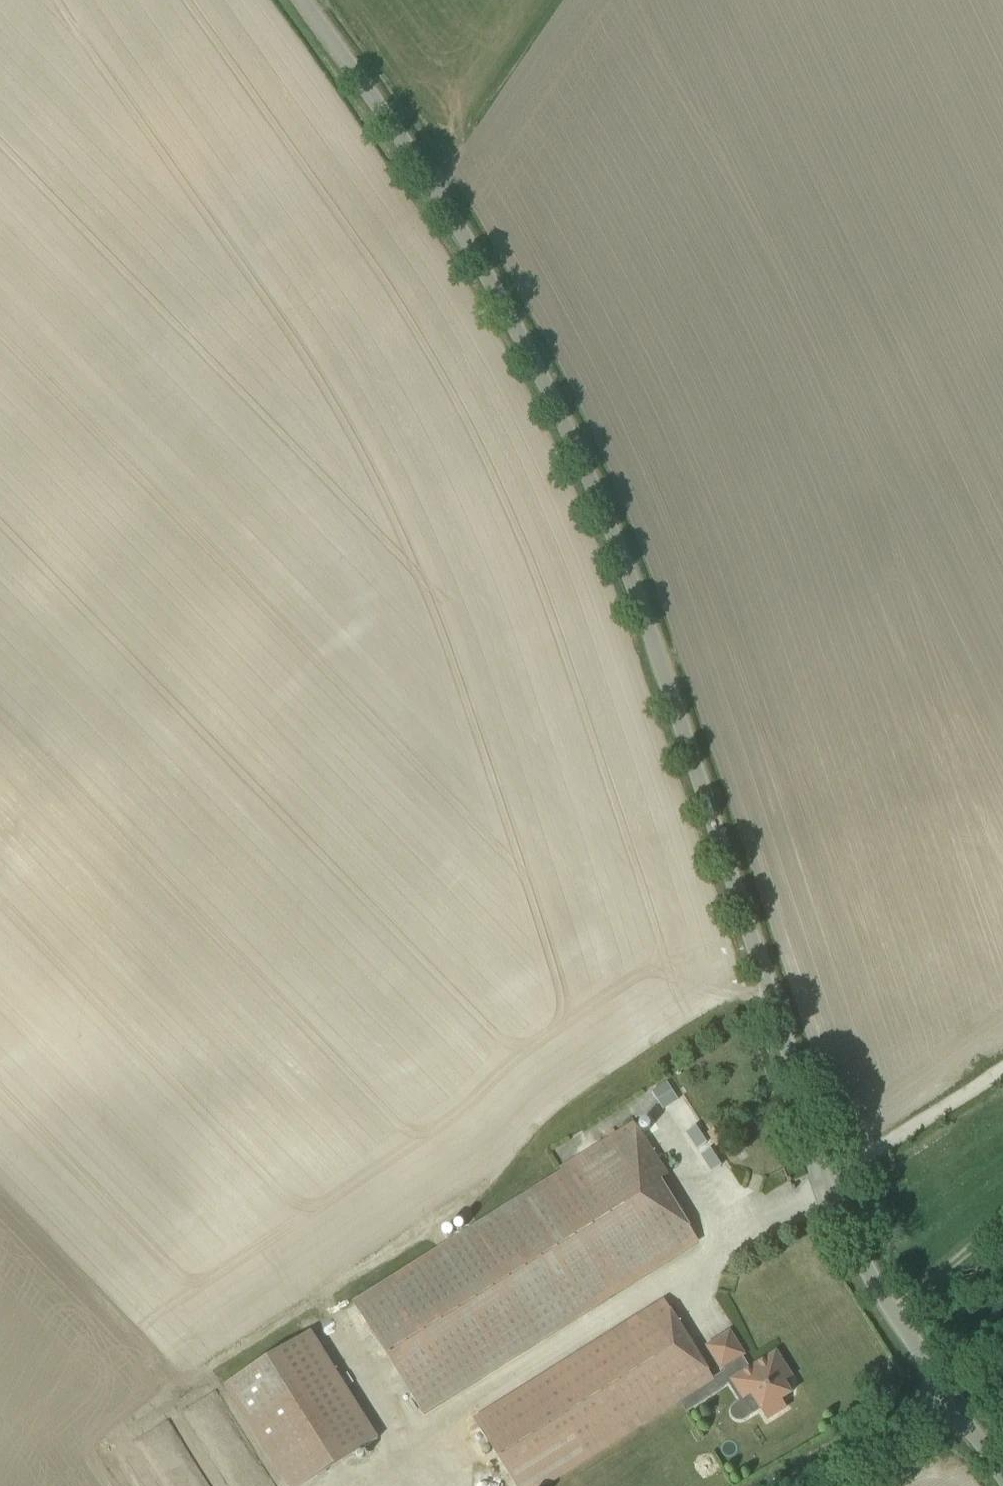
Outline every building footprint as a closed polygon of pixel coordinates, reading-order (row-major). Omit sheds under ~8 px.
[(664,1187),(672,1182),(638,1129),(564,1175),(567,1180),(358,1311),(426,1419),(701,1246),(664,1187)] [(700,1132),(686,1141),(696,1159),(711,1150),(700,1132)] [(669,1308),(479,1428),(515,1485),(546,1485),(680,1401),(687,1413),(712,1397),(709,1392),(718,1386),(669,1308)] [(702,1344),(718,1370),(744,1355),(729,1329),(702,1344)] [(287,1485),(318,1485),(382,1446),(315,1338),(228,1392),(287,1485)] [(794,1377),(777,1349),(749,1366),(747,1362),(744,1359),(725,1371),(727,1374),(733,1384),(734,1383),(753,1413),(761,1409),(768,1420),(786,1408),(781,1401),(792,1394),(784,1383),(794,1377)]
